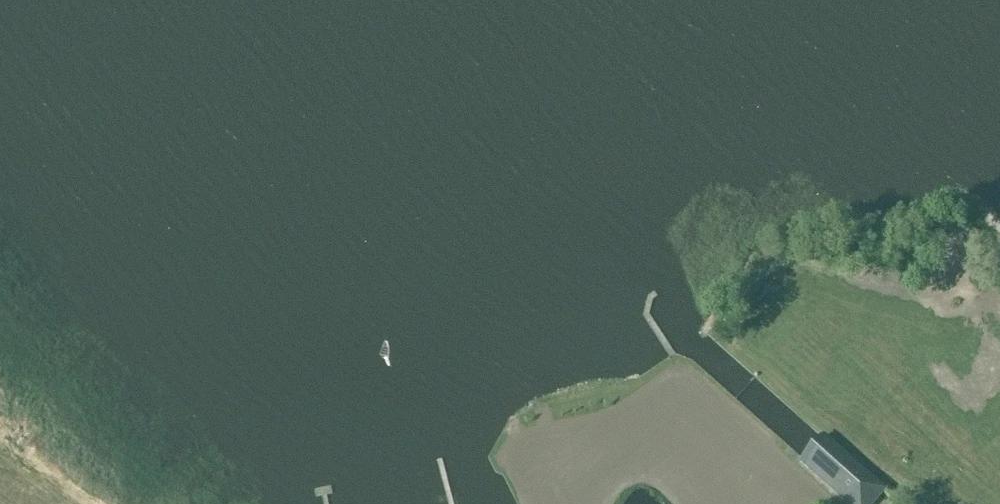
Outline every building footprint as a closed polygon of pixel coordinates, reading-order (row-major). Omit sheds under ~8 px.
[(869,480),(832,447),(822,438),(802,461),(812,469),(849,502),(869,480)]
